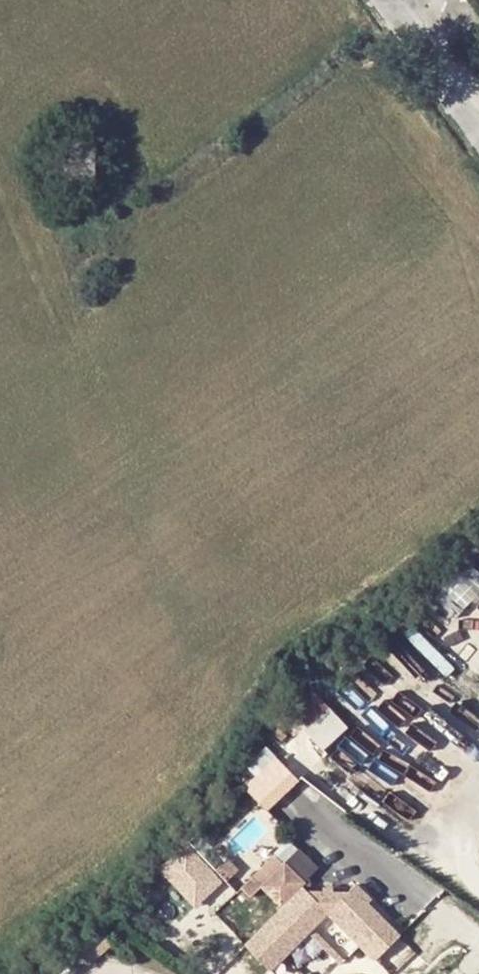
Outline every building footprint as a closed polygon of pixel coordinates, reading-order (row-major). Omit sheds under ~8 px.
[(63,171),(92,173),(96,129),(79,128),(80,118),(66,117),(63,171)] [(293,711),(328,746),(351,723),(316,688),(293,711)] [(269,743),(249,763),(259,774),(247,786),(270,809),(303,777),(269,743)] [(288,856),(308,875),(319,863),(299,844),(288,856)] [(301,885),(273,859),(242,890),(252,899),(259,890),(278,909),(301,885)] [(227,863),(217,873),(227,883),(237,872),(227,863)]
